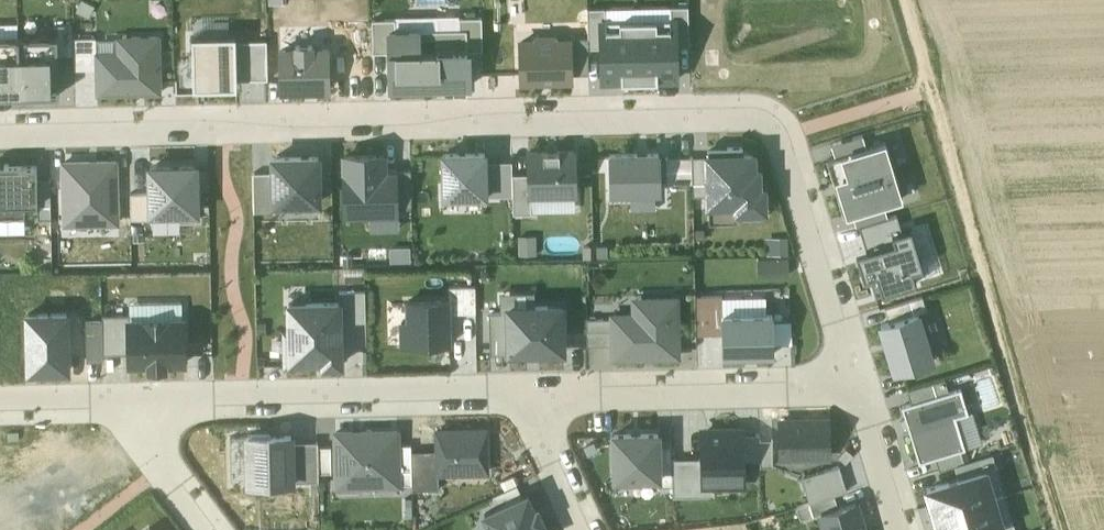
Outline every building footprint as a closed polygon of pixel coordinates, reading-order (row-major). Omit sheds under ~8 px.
[(670,7),(637,8),(638,21),(671,20),(670,7)] [(670,7),(671,20),(675,20),(676,46),(689,46),(688,7),(670,7)] [(638,21),(637,8),(604,9),(605,22),(638,21)] [(588,37),(588,48),(601,48),(600,22),(605,22),(604,9),(587,9),(588,37)] [(459,17),(437,18),(437,30),(459,30),(459,18),(459,17)] [(459,18),(459,30),(467,30),(467,35),(482,35),(482,17),(459,18)] [(395,18),(395,19),(395,31),(417,31),(416,18),(395,18)] [(418,38),(436,38),(436,30),(437,30),(437,18),(416,18),(417,31),(418,31),(418,38)] [(395,19),(371,20),(372,53),(389,53),(389,31),(395,31),(395,19)] [(676,46),(675,20),(671,20),(638,21),(639,83),(657,82),(657,81),(677,81),(676,46)] [(601,48),(602,82),(621,82),(621,83),(639,83),(638,21),(605,22),(600,22),(601,48)] [(18,38),(18,24),(0,25),(0,38),(18,38)] [(73,25),(57,26),(57,37),(58,57),(73,56),(73,25)] [(389,53),(390,88),(470,86),(470,67),(468,67),(467,51),(467,35),(467,30),(459,30),(437,30),(436,30),(436,38),(437,52),(419,52),(418,38),(418,31),(417,31),(395,31),(389,31),(389,53)] [(467,51),(482,51),(482,35),(467,35),(467,51)] [(193,90),(225,89),(225,81),(237,81),(236,42),(236,36),(192,37),(193,90)] [(58,57),(57,37),(18,38),(19,97),(59,96),(58,57)] [(158,37),(131,38),(131,53),(119,54),(96,54),(96,70),(97,95),(160,94),(158,37)] [(570,37),(571,42),(571,75),(589,75),(588,48),(588,37),(570,37)] [(0,38),(0,97),(19,97),(18,38),(0,38)] [(119,54),(131,53),(131,38),(119,38),(119,39),(119,54)] [(535,43),(520,43),(520,81),(571,79),(571,75),(571,42),(555,42),(555,38),(535,38),(535,43)] [(74,39),(74,70),(96,70),(96,54),(96,40),(95,39),(74,39)] [(96,40),(96,54),(119,54),(119,39),(96,40)] [(267,41),(236,42),(237,81),(267,80),(267,41)] [(297,50),(281,51),(283,90),(329,88),(327,49),(313,50),(313,45),(296,46),(297,50)] [(862,136),(852,139),(856,151),(866,148),(862,136)] [(834,158),(856,151),(852,139),(831,145),(834,158)] [(834,158),(826,160),(844,217),(852,215),(873,208),(883,205),(902,199),(885,142),(866,148),(856,151),(834,158)] [(707,152),(707,158),(708,197),(708,205),(736,204),(737,211),(764,210),(764,190),(758,190),(758,171),(753,171),(753,155),(743,155),(742,148),(727,148),(727,151),(707,152)] [(574,152),(528,153),(528,175),(529,196),(531,196),(575,195),(574,152)] [(482,196),(486,196),(485,161),(485,154),(443,155),(444,197),(459,197),(482,196)] [(609,156),(610,194),(630,194),(660,193),(659,155),(609,156)] [(384,157),(344,158),(345,210),(373,210),(373,214),(396,213),(396,209),(395,182),(384,182),(384,171),(384,157)] [(318,158),(273,159),(273,174),(274,204),(319,203),(318,158)] [(692,185),(692,158),(666,159),(666,185),(692,185)] [(693,197),(708,197),(707,158),(692,158),(692,185),(693,197)] [(511,176),(511,160),(485,161),(486,196),(512,195),(511,176)] [(115,163),(63,164),(64,209),(77,209),(77,225),(117,224),(115,163)] [(21,168),(8,168),(8,166),(0,166),(0,207),(6,207),(6,220),(25,219),(24,212),(37,212),(37,182),(37,168),(21,168)] [(195,168),(150,169),(151,194),(151,213),(152,213),(179,213),(180,223),(196,223),(195,168)] [(410,170),(384,171),(384,182),(395,182),(396,209),(411,209),(410,170)] [(274,214),(274,204),(273,174),(253,174),(254,214),(274,214)] [(529,196),(528,175),(511,176),(512,195),(513,215),(531,215),(531,212),(531,196),(529,196)] [(50,181),(37,182),(37,212),(38,221),(51,221),(50,181)] [(151,194),(130,194),(130,221),(152,220),(152,213),(151,213),(151,194)] [(575,195),(531,196),(531,212),(575,211),(575,195)] [(482,216),(482,196),(459,197),(460,217),(482,216)] [(764,219),(764,210),(737,211),(736,204),(708,205),(709,224),(737,224),(736,220),(764,219)] [(873,208),(877,221),(887,218),(883,205),(873,208)] [(877,221),(873,208),(852,215),(856,227),(858,226),(877,221)] [(77,209),(64,209),(64,226),(77,225),(77,209)] [(152,213),(152,220),(152,233),(180,233),(180,223),(179,213),(152,213)] [(373,214),(373,231),(396,231),(396,213),(373,214)] [(892,235),(902,232),(897,215),(887,218),(877,221),(858,226),(866,252),(894,243),(892,235)] [(25,219),(6,220),(0,220),(0,236),(25,235),(25,219)] [(856,255),(864,280),(876,276),(882,294),(916,284),(912,271),(923,268),(911,229),(902,232),(892,235),(894,243),(866,252),(856,255)] [(875,296),(882,294),(876,276),(864,280),(865,285),(871,283),(875,296)] [(449,287),(449,300),(449,314),(475,313),(475,286),(449,287)] [(365,291),(339,291),(339,303),(340,322),(366,322),(365,291)] [(697,335),(723,334),(722,315),(722,298),(722,296),(696,297),(697,335)] [(922,296),(884,308),(889,323),(927,311),(922,296)] [(766,297),(722,298),(722,315),(766,314),(766,297)] [(612,345),(613,358),(642,357),(642,353),(653,353),(653,357),(678,356),(676,298),(646,299),(646,314),(612,316),(612,318),(612,345)] [(400,323),(401,346),(450,344),(449,314),(449,300),(407,301),(407,323),(400,323)] [(182,302),(129,303),(129,314),(129,321),(182,320),(182,302)] [(285,334),(286,366),(341,364),(340,322),(339,303),(289,304),(289,334),(285,334)] [(561,306),(508,308),(508,312),(509,347),(509,351),(525,351),(525,353),(546,353),(546,351),(562,351),(561,306)] [(508,312),(489,313),(490,348),(509,347),(508,312)] [(67,314),(27,315),(28,372),(68,371),(67,314)] [(102,354),(129,354),(128,321),(129,321),(129,314),(102,315),(102,322),(102,354)] [(766,314),(722,315),(723,334),(723,355),(773,354),(773,347),(772,325),(772,314),(766,314)] [(918,314),(881,325),(895,373),(932,361),(918,314)] [(612,345),(612,318),(586,319),(587,345),(612,345)] [(129,354),(129,365),(148,364),(166,364),(184,364),(183,320),(182,320),(129,321),(128,321),(129,354)] [(85,328),(86,355),(86,362),(103,361),(102,355),(102,354),(102,322),(85,322),(85,328)] [(791,325),(772,325),(773,347),(791,347),(791,325)] [(86,355),(85,328),(74,329),(74,356),(86,355)] [(907,391),(911,403),(948,392),(945,379),(907,391)] [(911,403),(901,406),(918,463),(935,458),(960,450),(965,449),(955,417),(968,413),(960,388),(948,392),(911,403)] [(968,413),(955,417),(965,449),(981,444),(972,412),(968,413)] [(829,421),(779,422),(779,457),(829,456),(829,421)] [(486,429),(437,430),(438,453),(438,473),(486,472),(486,429)] [(335,433),(336,478),(367,477),(367,485),(399,485),(398,445),(398,431),(335,433)] [(741,432),(702,433),(703,459),(703,477),(714,477),(742,476),(742,461),(741,434),(741,432)] [(270,434),(247,435),(248,437),(249,481),(249,482),(292,482),(291,443),(291,436),(270,437),(270,434)] [(658,434),(613,435),(614,479),(659,478),(658,447),(658,434)] [(759,434),(741,434),(742,461),(760,460),(759,440),(759,434)] [(248,437),(230,437),(231,481),(249,481),(248,437)] [(772,440),(759,440),(760,460),(760,467),(773,466),(772,440)] [(318,442),(291,443),(292,482),(318,481),(318,473),(318,447),(318,442)] [(411,445),(398,445),(399,485),(411,484),(411,453),(411,445)] [(331,447),(318,447),(318,473),(331,473),(331,447)] [(671,447),(658,447),(659,478),(659,486),(672,486),(672,459),(671,447)] [(1022,473),(1022,449),(1012,448),(1011,473),(1022,473)] [(935,458),(939,471),(954,466),(965,463),(960,450),(935,458)] [(438,453),(411,453),(411,484),(412,492),(438,492),(438,473),(438,453)] [(954,466),(958,479),(985,470),(996,467),(992,455),(965,463),(954,466)] [(703,477),(703,459),(672,459),(672,486),(672,497),(714,497),(714,489),(714,477),(703,477)] [(839,466),(801,477),(809,503),(834,495),(847,491),(839,466)] [(1005,496),(996,467),(985,470),(994,499),(1005,496)] [(926,488),(935,517),(994,499),(985,470),(958,479),(926,488)] [(714,477),(714,489),(742,489),(742,476),(714,477)] [(336,486),(367,485),(367,477),(336,478),(336,486)] [(517,485),(493,496),(498,508),(522,496),(517,485)] [(491,529),(543,529),(540,523),(543,521),(536,508),(534,509),(527,494),(522,496),(498,508),(484,515),(491,529)] [(796,507),(800,519),(820,513),(838,507),(834,495),(809,503),(796,507)] [(994,499),(1002,526),(1013,523),(1005,496),(994,499)] [(994,499),(935,517),(939,529),(991,529),(1002,526),(994,499)] [(820,513),(826,529),(863,529),(855,502),(838,507),(820,513)]
